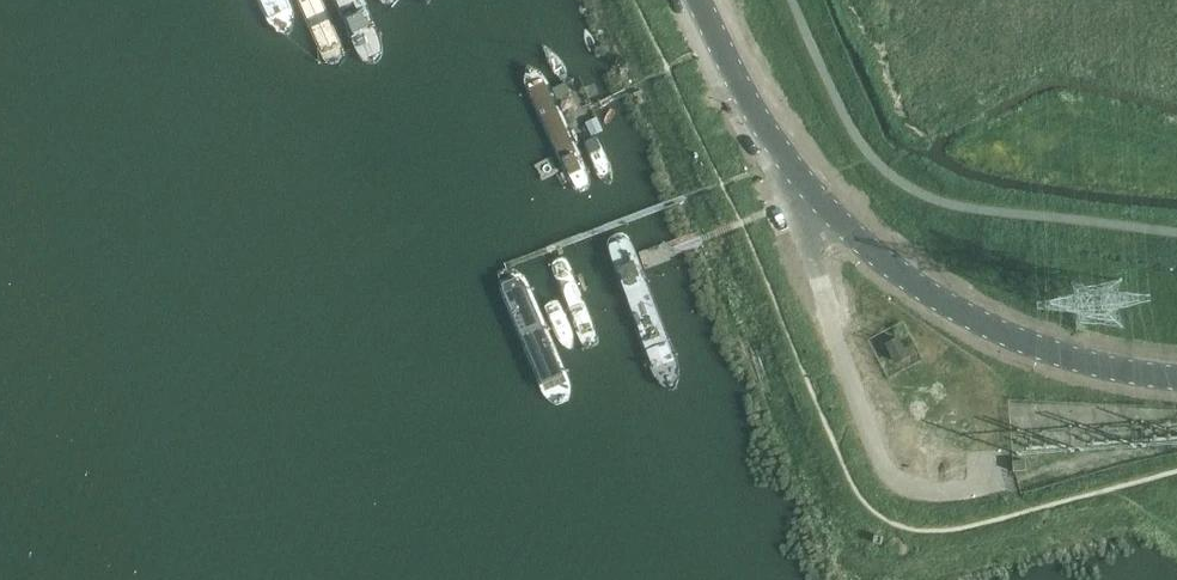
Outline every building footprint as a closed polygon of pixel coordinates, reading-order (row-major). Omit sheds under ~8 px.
[(268,15),(269,18),(271,21),(273,23),(275,25),(277,27),(279,29),(282,30),(285,31),(288,32),(290,32),(292,31),(294,29),(296,27),(297,24),(298,22),(298,19),(298,17),(298,14),(298,12),(297,10),(293,0),(262,0),(268,15)] [(326,62),(327,64),(328,65),(330,66),(331,67),(333,68),(335,68),(337,68),(339,68),(341,67),(342,66),(344,65),(345,63),(346,61),(346,59),(347,58),(347,56),(346,54),(324,0),(299,0),(326,62)] [(359,59),(362,62),(366,65),(370,65),(374,65),(378,63),(381,60),(383,56),(384,51),(363,0),(335,0),(359,59)] [(528,88),(573,186),(573,188),(574,189),(575,191),(577,192),(579,193),(580,194),(582,194),(584,194),(586,194),(588,193),(590,192),(591,191),(593,190),(594,188),(594,186),(595,184),(595,182),(594,181),(594,179),(593,177),(550,80),(547,77),(544,75),(542,73),(538,71),(535,70),(532,68),(531,72),(530,75),(529,78),(528,81),(528,85),(528,88)] [(595,150),(608,184),(609,186),(611,186),(613,187),(615,186),(616,185),(617,183),(618,182),(618,180),(605,145),(603,144),(602,143),(600,143),(598,143),(596,144),(595,146),(595,148),(595,150)] [(612,246),(613,248),(649,341),(651,344),(653,346),(655,349),(658,351),(660,353),(663,355),(666,356),(669,357),(670,355),(671,353),(672,350),(673,347),(673,344),(673,342),(673,339),(672,336),(672,334),(631,239),(630,238),(629,236),(628,235),(626,234),(624,234),(622,233),(620,234),(619,234),(617,235),(615,236),(614,237),(613,239),(612,240),(612,242),(612,244),(612,246)] [(559,269),(596,376),(596,378),(597,380),(598,382),(600,384),(602,386),(604,387),(606,388),(608,388),(610,388),(612,388),(615,388),(617,387),(619,386),(621,384),(622,382),(623,380),(624,378),(625,376),(625,374),(625,372),(624,369),(623,367),(586,260),(586,258),(585,256),(584,254),(583,252),(581,251),(579,250),(577,249),(575,248),(572,248),(570,248),(568,249),(566,250),(564,251),(562,252),(561,254),(560,256),(559,258),(558,260),(558,262),(558,264),(558,267),(559,269)] [(509,289),(545,396),(546,398),(547,401),(548,403),(549,404),(551,406),(553,407),(555,408),(557,408),(560,409),(562,409),(564,408),(566,407),(568,406),(570,404),(571,403),(573,401),(573,399),(574,396),(574,394),(574,392),(573,390),(572,387),(536,281),(535,278),(534,276),(533,274),(532,273),(530,271),(528,270),(526,269),(524,269),(522,268),(520,269),(517,269),(515,270),(513,271),(512,272),(510,274),(509,276),(508,278),(507,280),(507,282),(507,285),(508,287),(509,289)] [(909,356),(900,339),(889,344),(897,361),(909,356)] [(1027,471),(1027,461),(1014,461),(1014,471),(1016,471),(1027,471)] [(883,546),(884,538),(877,536),(875,544),(883,546)]
